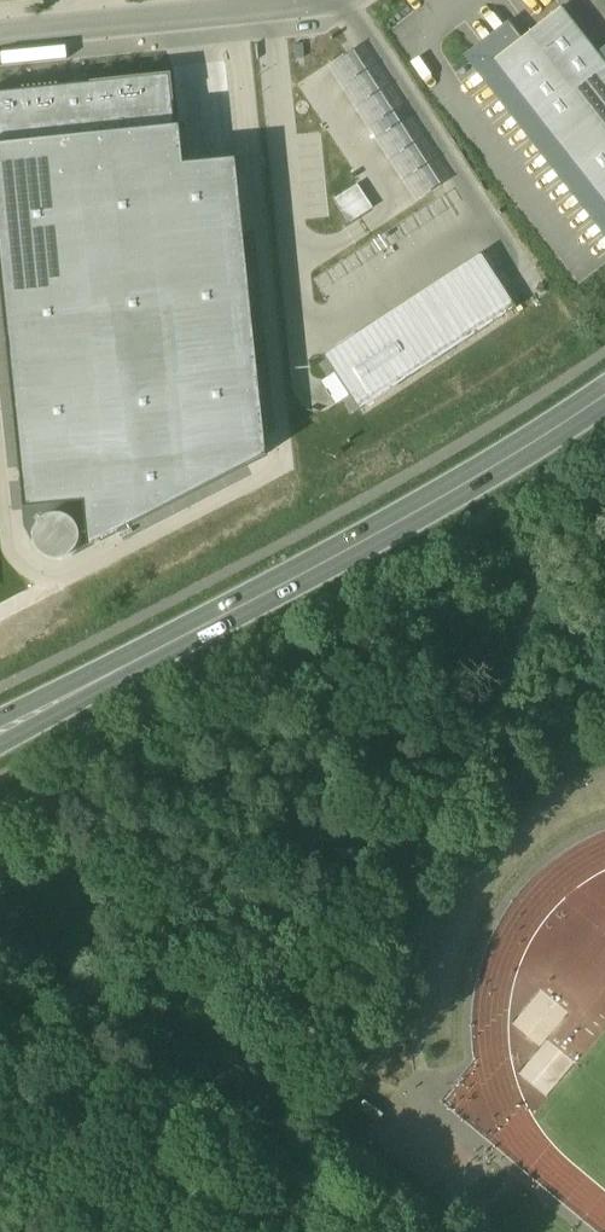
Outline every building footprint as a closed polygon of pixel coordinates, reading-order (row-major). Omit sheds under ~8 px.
[(463,54),(604,237),(604,46),(597,52),(562,6),(522,36),(509,19),(463,54)] [(354,48),(329,64),(417,200),(442,184),(354,48)] [(0,92),(0,271),(24,508),(84,502),(88,547),(267,455),(236,158),(184,164),(180,125),(176,126),(170,75),(0,92)] [(374,208),(357,183),(334,199),(350,223),(374,208)] [(444,194),(314,279),(329,301),(458,216),(444,194)] [(481,252),(324,355),(345,386),(360,409),(516,307),(498,279),(481,252)] [(475,1217),(462,1231),(493,1231),(487,1227),(475,1217)]
